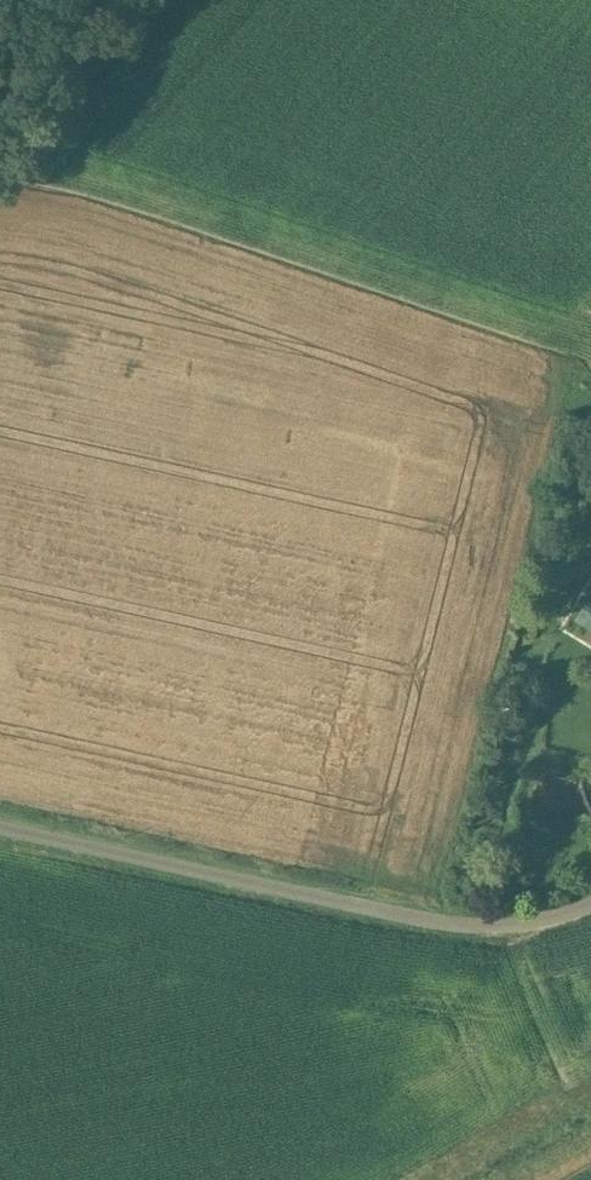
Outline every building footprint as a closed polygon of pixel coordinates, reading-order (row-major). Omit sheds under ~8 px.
[(590,627),(590,601),(580,621),(590,627)]
